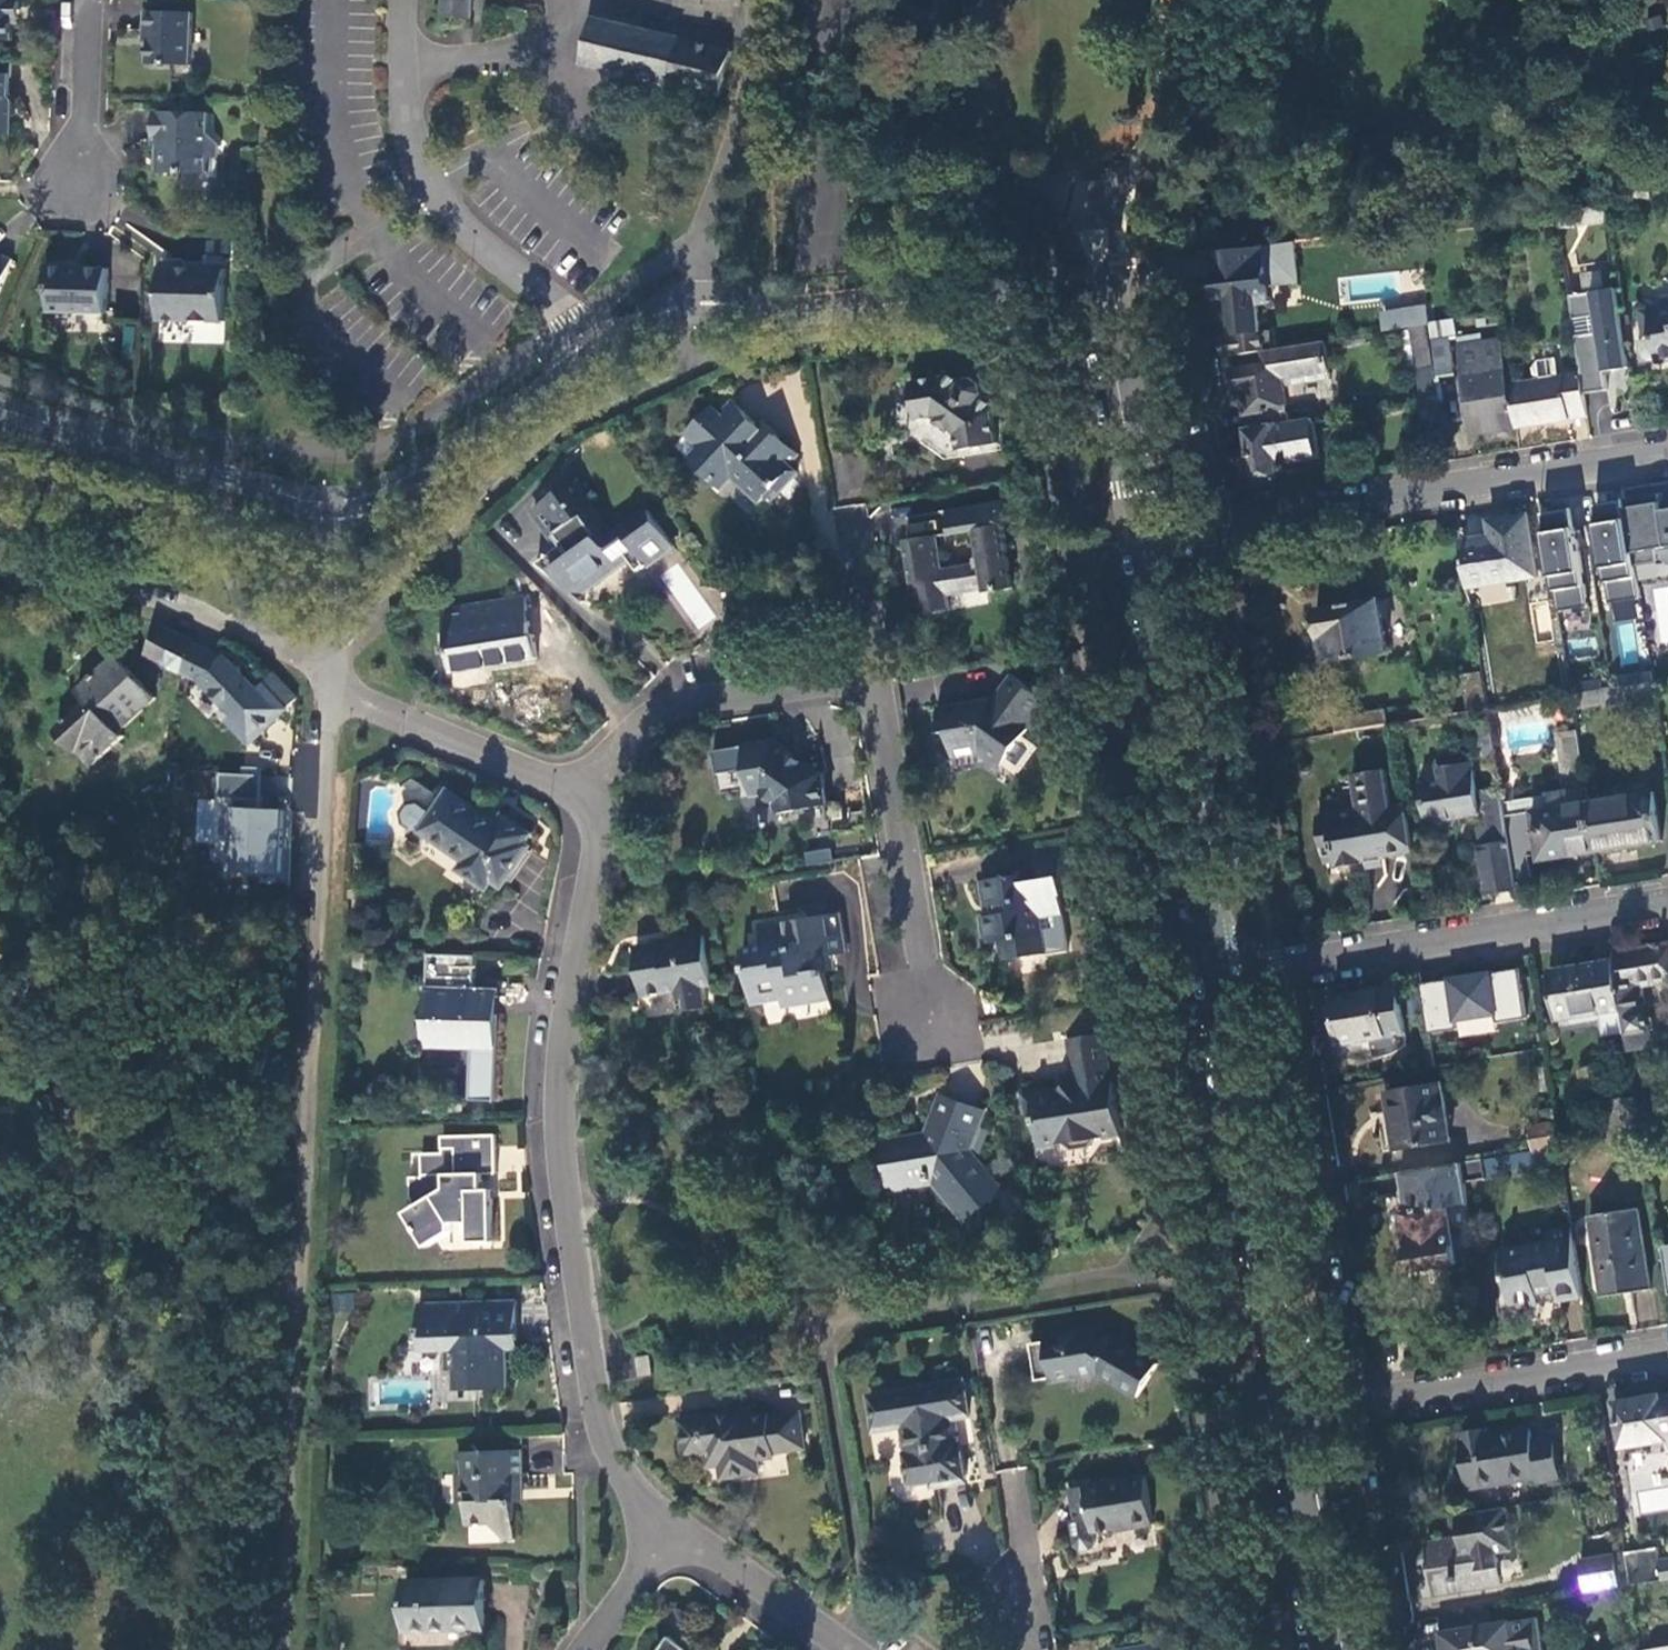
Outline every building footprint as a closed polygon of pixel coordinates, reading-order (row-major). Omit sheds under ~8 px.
[(15,41),(15,23),(12,22),(13,10),(22,11),(22,0),(0,0),(0,41),(15,41)] [(440,21),(470,22),(471,0),(441,0),(440,21)] [(196,13),(151,12),(150,31),(154,31),(153,64),(194,65),(196,13)] [(583,66),(718,96),(729,50),(592,21),(583,66)] [(12,134),(13,111),(11,111),(12,75),(0,74),(0,134),(12,134)] [(214,113),(157,112),(157,144),(162,144),(161,158),(170,158),(169,172),(212,173),(213,157),(224,146),(213,134),(214,113)] [(1557,229),(1606,224),(1604,208),(1554,214),(1557,229)] [(15,258),(0,252),(0,292),(15,258)] [(1581,255),(1561,258),(1564,277),(1584,274),(1581,255)] [(71,265),(48,264),(47,289),(51,293),(51,311),(107,313),(108,268),(71,267),(71,265)] [(228,269),(165,267),(163,319),(227,321),(228,269)] [(1221,338),(1223,357),(1261,351),(1323,341),(1319,317),(1271,325),(1272,330),(1261,332),(1258,304),(1269,301),(1264,268),(1215,273),(1217,298),(1228,298),(1232,336),(1221,338)] [(1590,365),(1628,358),(1614,269),(1593,272),(1596,298),(1600,326),(1585,329),(1590,365)] [(1667,361),(1667,299),(1662,300),(1664,308),(1642,312),(1647,339),(1654,338),(1659,363),(1667,361)] [(1379,307),(1383,331),(1411,326),(1426,324),(1430,323),(1427,302),(1379,307)] [(1458,334),(1456,319),(1430,323),(1432,341),(1438,376),(1455,373),(1450,336),(1458,334)] [(1411,326),(1421,399),(1439,396),(1436,378),(1431,352),(1426,324),(1411,326)] [(1240,392),(1245,428),(1289,421),(1283,387),(1281,374),(1328,367),(1324,340),(1323,341),(1261,351),(1263,365),(1231,371),(1234,393),(1240,392)] [(1471,435),(1516,427),(1509,385),(1502,341),(1457,348),(1471,435)] [(1549,359),(1531,362),(1534,381),(1558,377),(1556,364),(1549,359)] [(1331,380),(1328,367),(1281,374),(1283,387),(1331,380)] [(923,384),(929,421),(946,418),(947,424),(968,436),(971,450),(1005,445),(1001,411),(1003,407),(992,398),(990,385),(982,380),(967,382),(956,374),(951,379),(923,384)] [(1534,381),(1509,385),(1516,427),(1587,415),(1580,374),(1558,377),(1534,381)] [(1589,396),(1591,418),(1607,416),(1606,395),(1589,396)] [(1429,453),(1446,452),(1439,396),(1421,399),(1419,399),(1429,453)] [(766,427),(739,401),(726,414),(716,424),(712,419),(696,435),(707,448),(696,460),(722,484),(726,479),(725,477),(732,469),(742,479),(767,503),(772,500),(777,504),(804,474),(797,467),(807,457),(790,440),(781,441),(774,436),(778,430),(770,423),(766,427)] [(710,418),(712,419),(716,424),(726,414),(719,408),(710,418)] [(1314,420),(1245,431),(1251,475),(1256,474),(1257,479),(1274,476),(1273,472),(1278,471),(1277,465),(1320,457),(1314,420)] [(730,492),(742,479),(732,469),(725,477),(726,479),(722,484),(730,492)] [(622,533),(583,482),(544,510),(563,537),(564,535),(571,545),(546,563),(583,594),(605,571),(608,575),(622,561),(625,563),(636,554),(648,570),(682,545),(657,510),(622,533)] [(1624,501),(1628,527),(1658,522),(1661,536),(1667,535),(1667,494),(1624,501)] [(1614,559),(1633,556),(1628,527),(1624,501),(1582,509),(1584,520),(1563,524),(1567,549),(1610,541),(1614,559)] [(916,543),(922,587),(929,585),(933,615),(961,611),(960,596),(993,592),(994,594),(1024,589),(1013,527),(1007,527),(1003,508),(957,513),(961,534),(982,531),(989,563),(954,568),(949,538),(916,543)] [(1494,538),(1461,543),(1469,589),(1499,584),(1537,577),(1527,518),(1492,524),(1494,538)] [(1501,601),(1499,584),(1469,589),(1472,606),(1501,601)] [(534,598),(451,611),(456,644),(452,646),(453,655),(457,654),(460,669),(495,664),(547,657),(543,633),(540,635),(534,598)] [(1377,600),(1315,609),(1324,662),(1385,653),(1377,600)] [(136,649),(150,654),(156,634),(142,629),(136,649)] [(149,657),(201,679),(215,652),(158,630),(156,634),(150,654),(149,657)] [(1594,638),(1572,639),(1573,654),(1595,653),(1594,638)] [(116,658),(98,639),(64,671),(83,691),(116,658)] [(201,679),(234,713),(257,692),(215,652),(201,679)] [(116,658),(83,691),(90,700),(121,733),(156,700),(116,658)] [(498,681),(495,664),(460,669),(462,686),(498,681)] [(1613,672),(1615,688),(1653,682),(1651,668),(1633,671),(1632,668),(1613,672)] [(297,699),(276,675),(257,692),(234,713),(238,716),(233,722),(251,743),(297,699)] [(1057,708),(1017,678),(999,704),(949,710),(952,733),(957,733),(961,757),(992,754),(1007,766),(1033,732),(1036,735),(1057,708)] [(1632,726),(1659,722),(1653,682),(1615,688),(1571,695),(1574,711),(1627,703),(1632,726)] [(93,768),(126,738),(121,733),(90,700),(56,734),(72,754),(77,750),(93,768)] [(1479,765),(1497,763),(1491,724),(1474,727),(1479,765)] [(1577,733),(1557,736),(1567,794),(1504,804),(1513,857),(1529,854),(1541,852),(1542,861),(1596,852),(1588,803),(1577,733)] [(781,743),(753,747),(760,796),(768,795),(782,806),(784,814),(834,808),(830,777),(781,743)] [(1488,894),(1518,890),(1517,884),(1513,857),(1504,804),(1502,790),(1477,793),(1472,762),(1441,766),(1442,780),(1421,783),(1426,819),(1439,827),(1453,825),(1459,817),(1477,815),(1487,823),(1479,833),(1482,848),(1480,849),(1488,894)] [(1382,855),(1414,850),(1408,812),(1392,814),(1384,770),(1352,775),(1354,785),(1371,782),(1377,814),(1383,813),(1384,819),(1385,819),(1389,843),(1350,849),(1346,827),(1339,827),(1337,812),(1317,815),(1322,844),(1332,843),(1335,860),(1336,866),(1364,862),(1366,860),(1364,854),(1382,851),(1382,855)] [(288,882),(291,809),(256,808),(257,774),(214,772),(213,799),(196,798),(194,846),(206,846),(205,878),(288,882)] [(1340,811),(1337,812),(1339,827),(1346,827),(1350,849),(1389,843),(1385,819),(1384,819),(1383,813),(1377,814),(1371,782),(1354,785),(1358,808),(1354,809),(1351,806),(1348,805),(1344,805),(1341,808),(1340,811)] [(414,803),(408,811),(410,821),(418,827),(426,825),(430,828),(429,829),(472,859),(466,868),(493,887),(500,877),(508,883),(534,845),(530,842),(537,833),(509,814),(503,824),(455,791),(441,812),(425,801),(414,803)] [(1654,792),(1588,803),(1596,852),(1662,841),(1654,792)] [(1324,861),(1335,860),(1332,843),(1322,844),(1324,861)] [(805,865),(830,863),(829,848),(804,851),(805,865)] [(1080,878),(1076,852),(1045,857),(1047,870),(1029,873),(1030,878),(994,883),(998,911),(1006,910),(1007,917),(993,920),(998,945),(1009,944),(1012,959),(1040,954),(1038,937),(1049,935),(1047,919),(1070,916),(1067,899),(1070,899),(1067,880),(1080,878)] [(1529,854),(1513,857),(1517,884),(1533,881),(1529,854)] [(845,915),(766,928),(770,947),(752,951),(758,1000),(788,996),(790,1004),(836,996),(832,968),(824,969),(823,957),(852,953),(845,915)] [(1076,950),(1070,916),(1047,919),(1049,935),(1051,953),(1076,950)] [(1051,953),(1049,935),(1038,937),(1040,954),(1051,953)] [(710,936),(644,949),(652,995),(683,992),(688,1011),(714,1006),(711,987),(720,986),(710,936)] [(1636,952),(1643,989),(1667,985),(1667,946),(1636,952)] [(1650,1034),(1643,989),(1636,952),(1613,956),(1614,962),(1626,1034),(1626,1038),(1650,1034)] [(1602,1038),(1626,1034),(1614,962),(1548,973),(1556,1021),(1598,1014),(1602,1038)] [(1485,974),(1420,985),(1427,1028),(1492,1017),(1485,974)] [(500,1081),(502,1010),(479,1010),(479,977),(434,975),(432,1011),(444,1011),(444,1034),(476,1034),(477,1081),(500,1081)] [(1398,988),(1333,998),(1340,1045),(1405,1035),(1398,988)] [(1652,1048),(1650,1034),(1626,1038),(1629,1051),(1652,1048)] [(1126,1137),(1110,1037),(1075,1042),(1080,1087),(1065,1095),(1062,1092),(1031,1096),(1033,1116),(1041,1115),(1046,1148),(1069,1145),(1077,1151),(1097,1150),(1105,1140),(1126,1137)] [(500,1099),(500,1081),(477,1081),(477,1099),(500,1099)] [(1450,1139),(1442,1085),(1389,1095),(1397,1148),(1450,1139)] [(990,1116),(946,1098),(932,1135),(890,1142),(898,1189),(940,1184),(971,1221),(1009,1191),(976,1153),(990,1116)] [(1603,1107),(1609,1139),(1642,1134),(1637,1103),(1603,1107)] [(1532,1127),(1536,1151),(1560,1147),(1553,1110),(1539,1112),(1542,1126),(1532,1127)] [(500,1171),(499,1134),(457,1135),(456,1145),(447,1146),(447,1151),(427,1152),(426,1175),(413,1175),(414,1194),(418,1203),(410,1211),(430,1243),(455,1228),(455,1220),(469,1220),(470,1228),(474,1228),(474,1236),(498,1236),(496,1194),(488,1195),(488,1171),(500,1171)] [(1518,1169),(1562,1161),(1560,1147),(1536,1151),(1460,1163),(1464,1183),(1486,1179),(1486,1176),(1518,1169)] [(1402,1203),(1404,1216),(1448,1209),(1467,1206),(1464,1183),(1460,1163),(1401,1173),(1407,1202),(1402,1203)] [(1404,1216),(1414,1270),(1456,1263),(1454,1250),(1452,1236),(1448,1209),(1404,1216)] [(1650,1290),(1638,1209),(1590,1216),(1603,1297),(1650,1290)] [(1561,1300),(1583,1296),(1573,1228),(1550,1232),(1551,1243),(1504,1251),(1513,1304),(1540,1300),(1539,1295),(1560,1292),(1561,1300)] [(1459,1235),(1452,1236),(1454,1250),(1461,1249),(1459,1235)] [(1540,1303),(1561,1300),(1560,1292),(1539,1295),(1540,1300),(1540,1303)] [(352,1293),(332,1294),(333,1310),(353,1310),(352,1293)] [(520,1302),(422,1303),(423,1349),(447,1349),(448,1367),(457,1368),(459,1386),(510,1385),(510,1349),(509,1332),(521,1332),(520,1302)] [(521,1349),(521,1332),(509,1332),(510,1349),(521,1349)] [(1161,1366),(1102,1333),(1048,1340),(1048,1344),(1036,1345),(1041,1381),(1054,1379),(1055,1382),(1104,1378),(1142,1397),(1161,1366)] [(449,1387),(459,1386),(457,1368),(448,1367),(449,1387)] [(969,1380),(882,1394),(876,1400),(882,1431),(905,1428),(913,1434),(916,1455),(911,1461),(913,1479),(921,1482),(969,1474),(964,1449),(958,1440),(956,1423),(960,1417),(974,1415),(969,1380)] [(1617,1403),(1623,1448),(1667,1440),(1667,1394),(1617,1403)] [(754,1412),(685,1421),(691,1458),(712,1456),(714,1466),(727,1464),(730,1476),(763,1473),(762,1458),(779,1457),(779,1452),(809,1449),(804,1414),(775,1418),(775,1413),(754,1416),(754,1412)] [(1462,1435),(1471,1490),(1471,1489),(1537,1479),(1538,1483),(1561,1480),(1554,1437),(1532,1441),(1530,1429),(1483,1436),(1482,1431),(1462,1435)] [(524,1450),(461,1452),(462,1501),(470,1500),(472,1523),(494,1524),(497,1527),(520,1524),(518,1488),(526,1488),(524,1450)] [(1150,1478),(1090,1489),(1095,1517),(1098,1535),(1100,1535),(1139,1528),(1139,1530),(1159,1527),(1150,1478)] [(1090,1489),(1076,1492),(1081,1519),(1095,1517),(1090,1489)] [(1464,1538),(1430,1544),(1438,1595),(1504,1585),(1498,1552),(1514,1550),(1507,1507),(1451,1517),(1453,1527),(1463,1532),(1464,1538)] [(1082,1523),(1076,1524),(1081,1549),(1087,1554),(1097,1552),(1101,1546),(1100,1535),(1098,1535),(1095,1517),(1081,1519),(1082,1523)] [(519,1541),(520,1524),(497,1527),(508,1540),(519,1541)] [(1658,1548),(1626,1554),(1631,1585),(1664,1580),(1658,1548)] [(1596,1571),(1599,1590),(1628,1586),(1625,1565),(1596,1571)] [(482,1580),(407,1583),(407,1599),(394,1601),(397,1628),(456,1627),(457,1622),(484,1622),(482,1580)] [(1512,1605),(1441,1617),(1443,1634),(1514,1621),(1512,1605)] [(696,1619),(683,1610),(673,1622),(685,1632),(696,1619)] [(1540,1617),(1514,1621),(1443,1634),(1446,1649),(1546,1649),(1540,1617)] [(675,1638),(667,1649),(691,1649),(675,1638)]
